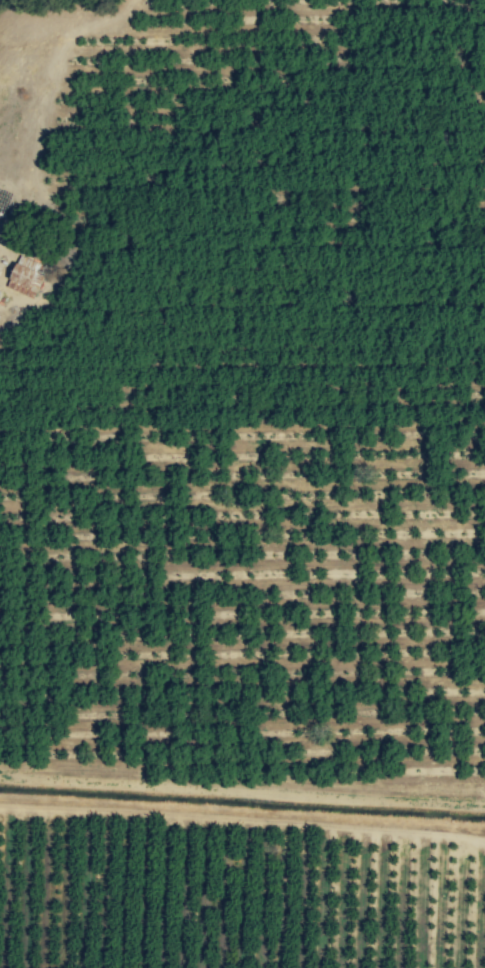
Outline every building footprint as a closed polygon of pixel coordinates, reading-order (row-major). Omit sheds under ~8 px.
[(5,289),(34,300),(46,268),(17,257),(5,289)]
